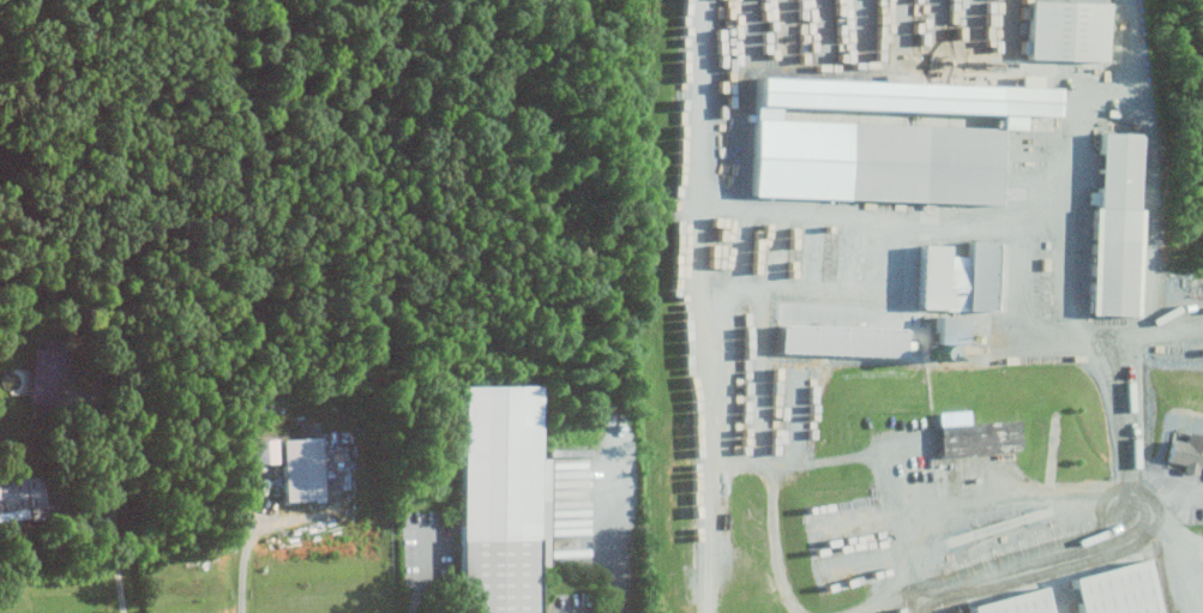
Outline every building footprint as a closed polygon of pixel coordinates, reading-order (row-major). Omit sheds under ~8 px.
[(1101,0),(1087,0),(1024,0),(1023,57),(1099,59),(1101,0)] [(993,203),(995,127),(1016,128),(1017,113),(1047,114),(1048,84),(749,76),(745,195),(993,203)] [(1134,132),(1095,131),(1094,206),(1088,206),(1086,314),(1130,315),(1132,208),(1133,208),(1134,132)] [(914,243),(912,307),(987,309),(990,240),(963,239),(963,254),(943,254),(943,244),(914,243)] [(931,343),(959,343),(959,315),(931,314),(931,343)] [(899,327),(773,324),(772,351),(898,355),(899,327)] [(71,351),(65,405),(28,402),(34,348),(71,351)] [(537,386),(540,612),(462,612),(459,387),(537,386)] [(934,411),(936,454),(1016,451),(1014,419),(965,421),(964,410),(934,411)] [(1182,432),(1181,440),(1166,438),(1163,460),(1180,462),(1179,472),(1193,474),(1194,467),(1202,468),(1202,435),(1182,432)] [(283,439),(287,504),(325,501),(321,437),(283,439)] [(276,439),(278,462),(254,464),(252,441),(276,439)] [(47,516),(0,523),(0,481),(41,475),(47,516)] [(1141,558),(1066,576),(1075,612),(1154,612),(1141,558)] [(1038,585),(963,604),(965,612),(1045,612),(1038,585)]
